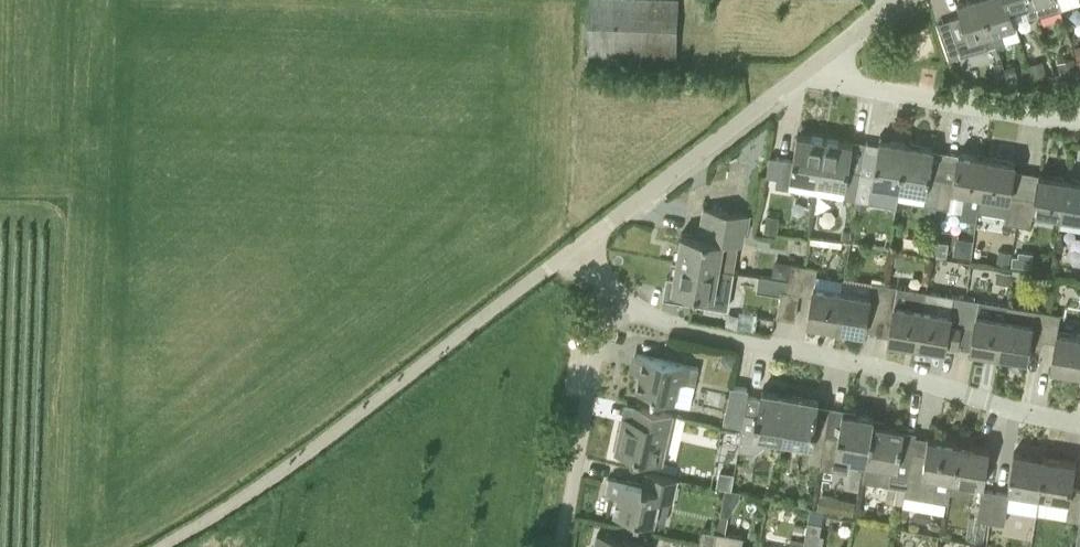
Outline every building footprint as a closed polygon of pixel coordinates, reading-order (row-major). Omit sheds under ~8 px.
[(588,53),(677,56),(679,0),(590,0),(588,53)] [(956,41),(969,37),(984,33),(988,46),(997,43),(984,0),(962,0),(958,1),(962,14),(949,18),(956,41)] [(997,43),(1006,41),(1002,27),(1017,23),(1012,7),(1011,8),(1009,0),(984,0),(997,43)] [(1011,8),(1012,7),(1025,4),(1029,17),(1038,14),(1034,0),(1009,0),(1011,8)] [(1038,14),(1047,11),(1043,0),(1034,0),(1038,14)] [(818,180),(825,138),(797,133),(793,159),(780,157),(776,185),(789,187),(791,175),(818,180)] [(862,170),(857,199),(870,201),(873,182),(899,186),(907,143),(881,138),(882,134),(881,133),(878,150),(866,148),(862,170)] [(844,197),(857,199),(862,170),(849,168),(854,143),(825,138),(818,180),(846,185),(844,197)] [(937,205),(942,177),(929,175),(934,147),(907,143),(899,186),(901,187),(899,198),(924,202),(924,203),(937,205)] [(937,205),(950,207),(962,209),(961,216),(977,219),(982,192),(981,192),(987,156),(959,151),(954,179),(942,177),(937,205)] [(981,192),(982,192),(1009,197),(1005,221),(1018,224),(1022,195),(1010,193),(1016,161),(987,156),(981,192)] [(1061,214),(1067,178),(1039,173),(1035,197),(1022,195),(1018,224),(1031,226),(1033,209),(1061,214)] [(1067,178),(1061,214),(1079,217),(1079,180),(1067,178)] [(735,270),(740,244),(745,244),(746,232),(749,232),(752,214),(704,206),(699,235),(682,232),(677,260),(719,267),(735,270)] [(932,250),(945,252),(947,241),(934,239),(932,250)] [(1013,252),(999,249),(996,263),(1010,266),(1013,252)] [(719,267),(677,260),(672,288),(714,295),(719,267)] [(800,292),(805,264),(792,262),(787,290),(800,292)] [(836,325),(842,289),(814,284),(817,266),(805,264),(800,292),(813,294),(808,320),(836,325)] [(868,309),(880,311),(885,283),(846,276),(843,289),(842,289),(836,325),(864,330),(868,309)] [(885,283),(880,311),(892,313),(889,338),(917,343),(923,307),(895,303),(898,285),(885,283)] [(958,347),(962,325),(967,297),(927,290),(925,307),(923,307),(917,343),(945,348),(946,345),(958,347)] [(962,325),(974,327),(971,348),(999,353),(1007,303),(967,297),(962,325)] [(1007,303),(999,353),(1027,358),(1029,346),(1041,348),(1043,339),(1048,310),(1007,303)] [(1079,371),(1079,368),(1079,334),(1058,330),(1061,312),(1048,310),(1043,339),(1055,341),(1051,366),(1079,371)] [(685,381),(686,381),(694,383),(698,367),(638,352),(634,370),(640,371),(636,388),(653,391),(652,395),(675,400),(679,380),(685,381)] [(750,387),(735,385),(732,384),(724,420),(744,424),(745,414),(748,395),(750,387)] [(761,397),(748,395),(745,414),(746,414),(740,449),(755,452),(765,445),(767,434),(783,437),(790,394),(787,393),(787,390),(786,390),(785,393),(762,389),(761,397)] [(790,394),(783,437),(813,442),(816,422),(815,422),(819,398),(790,394)] [(623,420),(616,450),(662,461),(672,413),(635,405),(632,419),(627,418),(623,420)] [(848,471),(851,456),(866,458),(873,423),(874,416),(843,411),(838,437),(825,435),(823,448),(821,462),(820,466),(834,468),(848,471)] [(889,482),(907,485),(912,461),(913,450),(909,449),(908,451),(901,450),(904,429),(873,423),(866,458),(867,458),(864,478),(889,482)] [(912,461),(907,485),(906,494),(934,499),(949,502),(953,477),(952,477),(959,442),(928,437),(924,463),(912,461)] [(952,477),(953,477),(984,482),(990,447),(959,442),(952,477)] [(807,460),(821,462),(823,448),(809,446),(807,460)] [(1011,492),(995,490),(990,520),(1006,523),(1008,509),(1038,514),(1041,493),(1039,493),(1046,456),(1014,451),(1008,488),(1012,488),(1011,492)] [(1041,493),(1069,498),(1066,517),(1079,519),(1079,488),(1072,487),(1076,461),(1046,456),(1039,493),(1041,493)] [(619,493),(615,511),(655,520),(660,498),(673,501),(678,478),(648,471),(645,484),(610,476),(607,491),(619,493)] [(977,518),(990,520),(995,490),(982,487),(977,518)] [(818,506),(838,511),(841,500),(820,495),(818,506)] [(820,533),(822,521),(808,519),(803,543),(803,546),(823,546),(825,534),(820,533)] [(805,526),(795,524),(793,531),(804,533),(805,526)] [(716,530),(702,527),(700,542),(699,546),(713,546),(716,530)] [(743,535),(716,530),(713,546),(741,546),(743,535)] [(643,543),(598,532),(594,546),(642,546),(643,543)]
